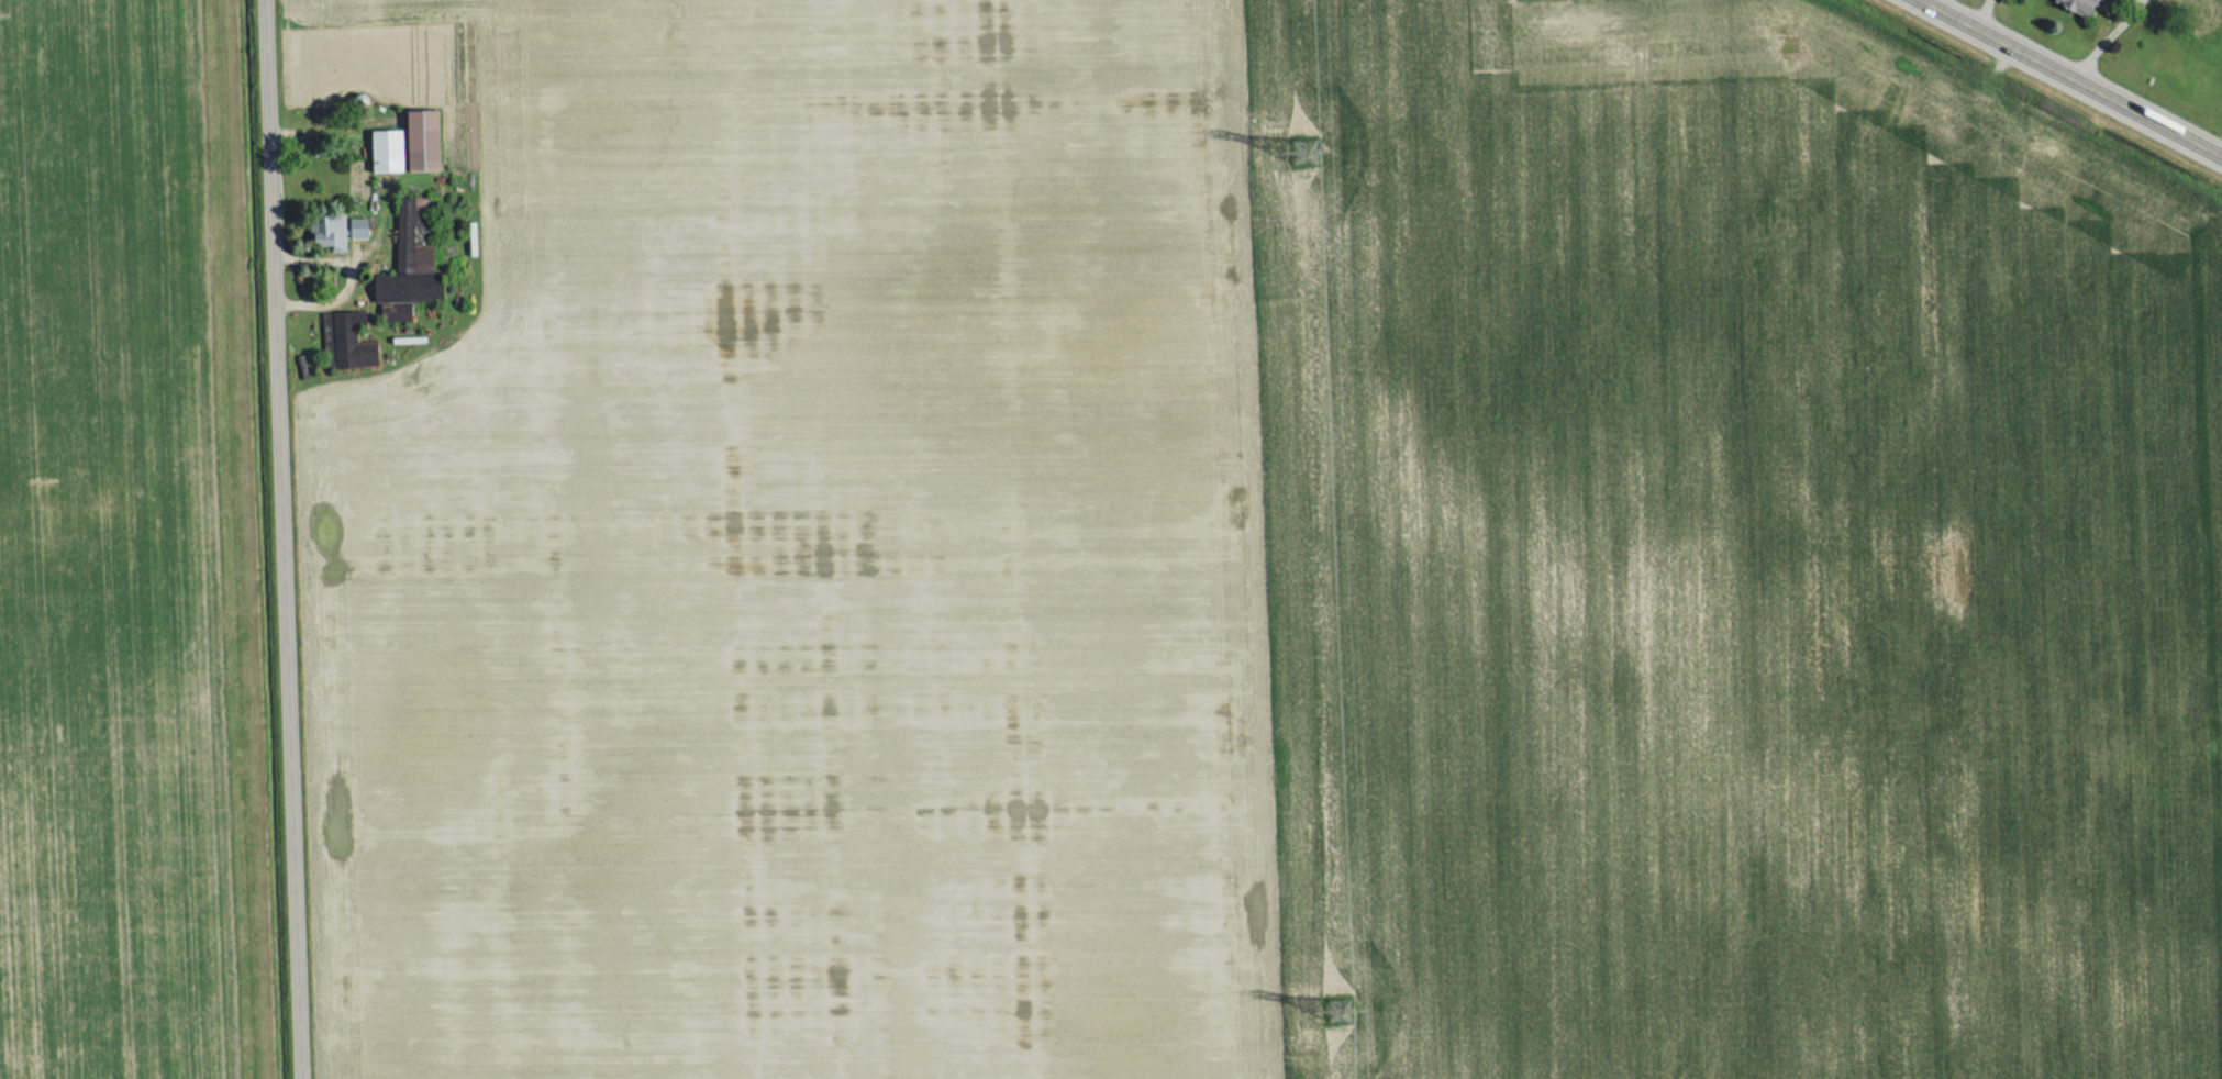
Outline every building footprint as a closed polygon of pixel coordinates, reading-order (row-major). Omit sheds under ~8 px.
[(2049,2),(2084,20),(2094,0),(2050,0),(2049,2)] [(399,173),(398,131),(367,132),(368,173),(399,173)] [(409,199),(394,199),(393,276),(370,276),(369,301),(438,303),(438,275),(405,274),(406,266),(407,266),(409,199)] [(362,219),(342,219),(342,215),(307,216),(308,248),(327,247),(327,253),(343,253),(343,240),(363,239),(362,219)] [(323,314),(326,370),(374,367),(372,343),(354,344),(352,312),(323,314)]
